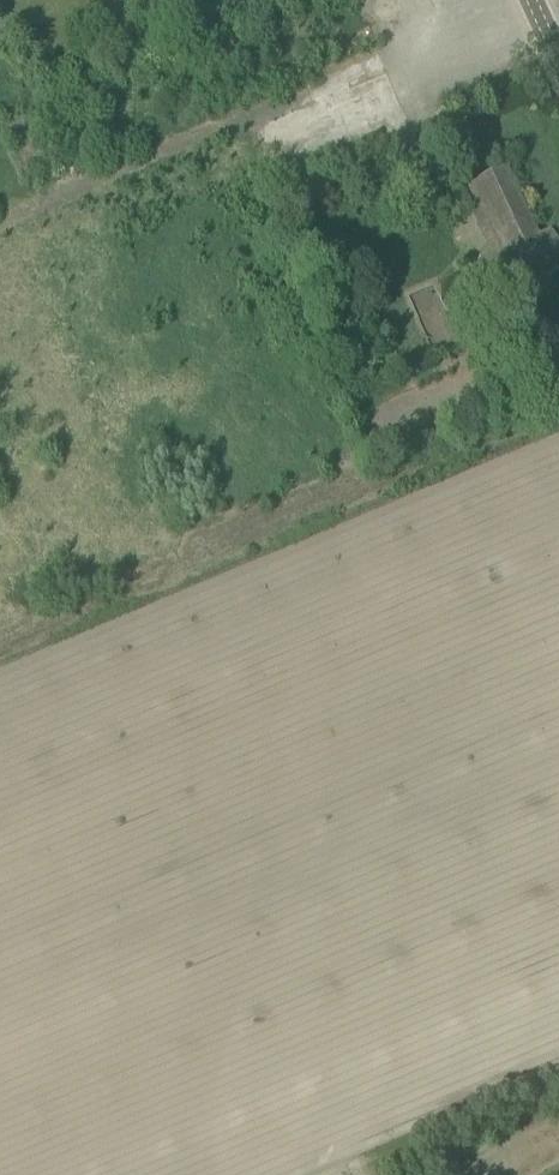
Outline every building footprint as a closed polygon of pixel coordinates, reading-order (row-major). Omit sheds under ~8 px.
[(513,289),(558,268),(558,254),(550,234),(538,240),(506,171),(469,188),(480,212),(471,216),(486,247),(480,256),(485,268),(498,268),(503,266),(513,289)]
